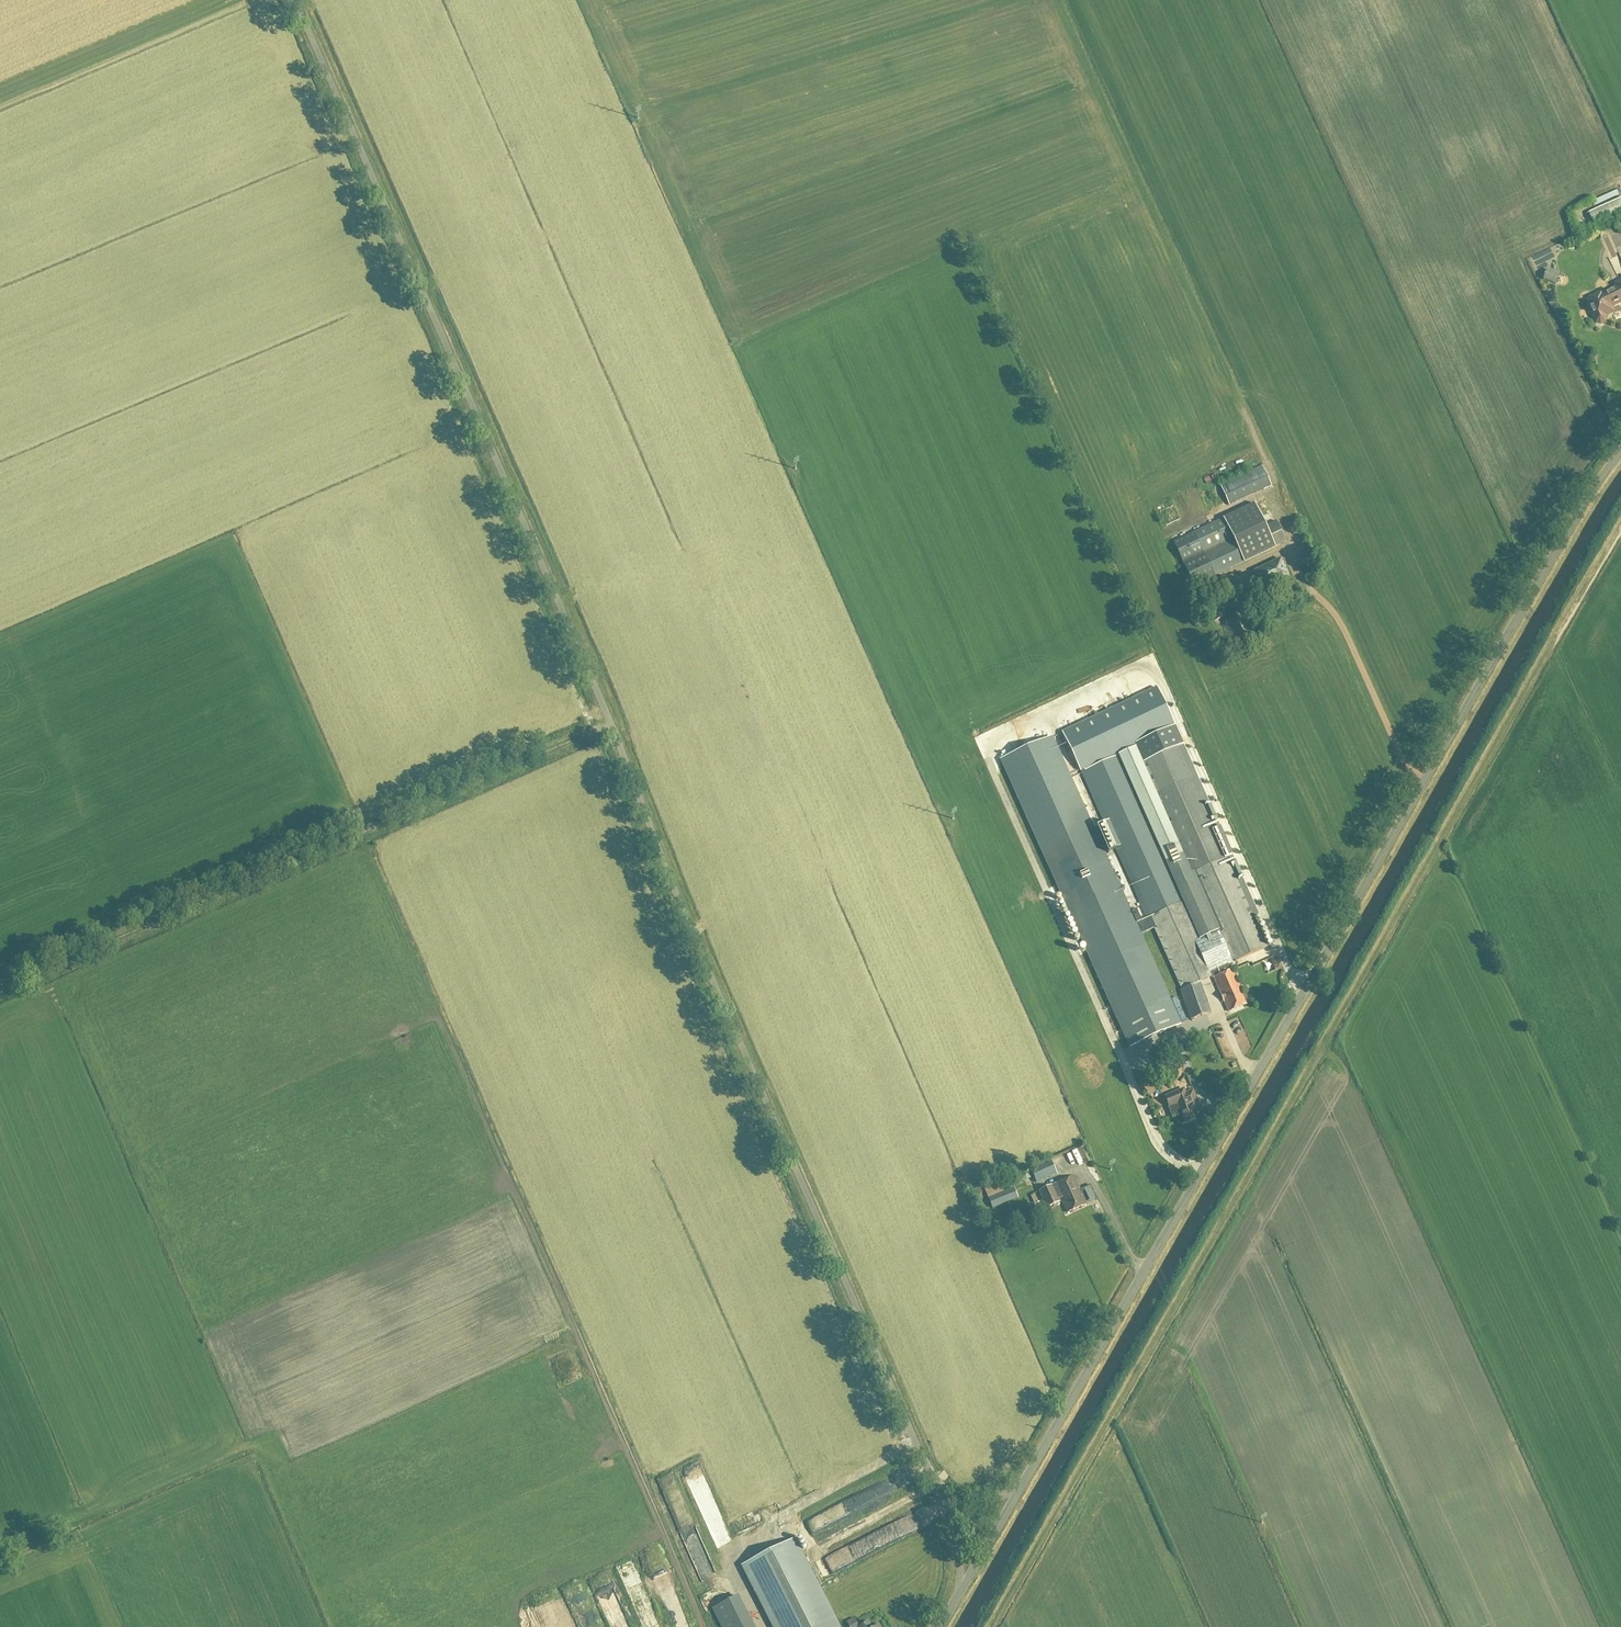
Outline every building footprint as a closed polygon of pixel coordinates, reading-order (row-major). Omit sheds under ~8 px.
[(1543,280),(1557,284),(1561,274),(1546,269),(1543,280)] [(1619,283),(1620,286),(1602,295),(1601,293),(1589,299),(1593,307),(1590,309),(1597,323),(1601,325),(1606,323),(1607,318),(1607,317),(1612,314),(1614,309),(1612,306),(1620,301),(1620,282),(1619,283)] [(1262,466),(1220,485),(1229,505),(1271,486),(1262,466)] [(1191,519),(1200,517),(1195,496),(1186,498),(1191,519)] [(1276,520),(1269,524),(1265,526),(1254,503),(1173,542),(1194,586),(1286,542),(1276,520)] [(1172,521),(1178,518),(1175,509),(1169,512),(1172,521)] [(1280,559),(1254,571),(1263,589),(1288,576),(1280,559)] [(1227,615),(1222,604),(1209,610),(1214,621),(1227,615)] [(1017,721),(1004,727),(1006,732),(1020,726),(1017,721)] [(1135,739),(1137,745),(1148,741),(1146,735),(1135,739)] [(1001,761),(1129,1047),(1181,1023),(1053,738),(1001,761)] [(1151,916),(1149,916),(1182,988),(1180,989),(1191,1019),(1211,1013),(1200,982),(1213,977),(1229,1012),(1244,1005),(1242,998),(1243,998),(1239,987),(1239,986),(1232,970),(1231,970),(1228,965),(1233,963),(1232,961),(1234,960),(1235,962),(1267,948),(1254,918),(1259,915),(1183,744),(1143,762),(1136,747),(1117,756),(1085,770),(1151,916)] [(1244,1027),(1241,1018),(1232,1022),(1236,1031),(1244,1027)] [(1193,1091),(1186,1094),(1184,1089),(1165,1096),(1169,1107),(1178,1103),(1186,1123),(1196,1119),(1192,1109),(1199,1106),(1193,1091)] [(1161,1108),(1154,1111),(1159,1121),(1166,1118),(1161,1108)] [(1085,1148),(1079,1150),(1083,1160),(1089,1157),(1085,1148)] [(1031,1169),(1033,1174),(1035,1178),(1037,1183),(1057,1174),(1050,1160),(1031,1169)] [(1073,1176),(1040,1191),(1047,1207),(1059,1202),(1057,1199),(1060,1198),(1067,1212),(1086,1203),(1073,1176)] [(1008,1202),(1004,1192),(988,1199),(992,1208),(1008,1202)] [(847,1503),(808,1522),(815,1537),(854,1518),(847,1503)] [(760,1600),(773,1626),(839,1626),(794,1538),(742,1565),(760,1600)] [(645,1584),(641,1575),(637,1577),(635,1572),(626,1576),(632,1589),(645,1584)] [(737,1596),(712,1609),(721,1626),(752,1626),(737,1596)]
